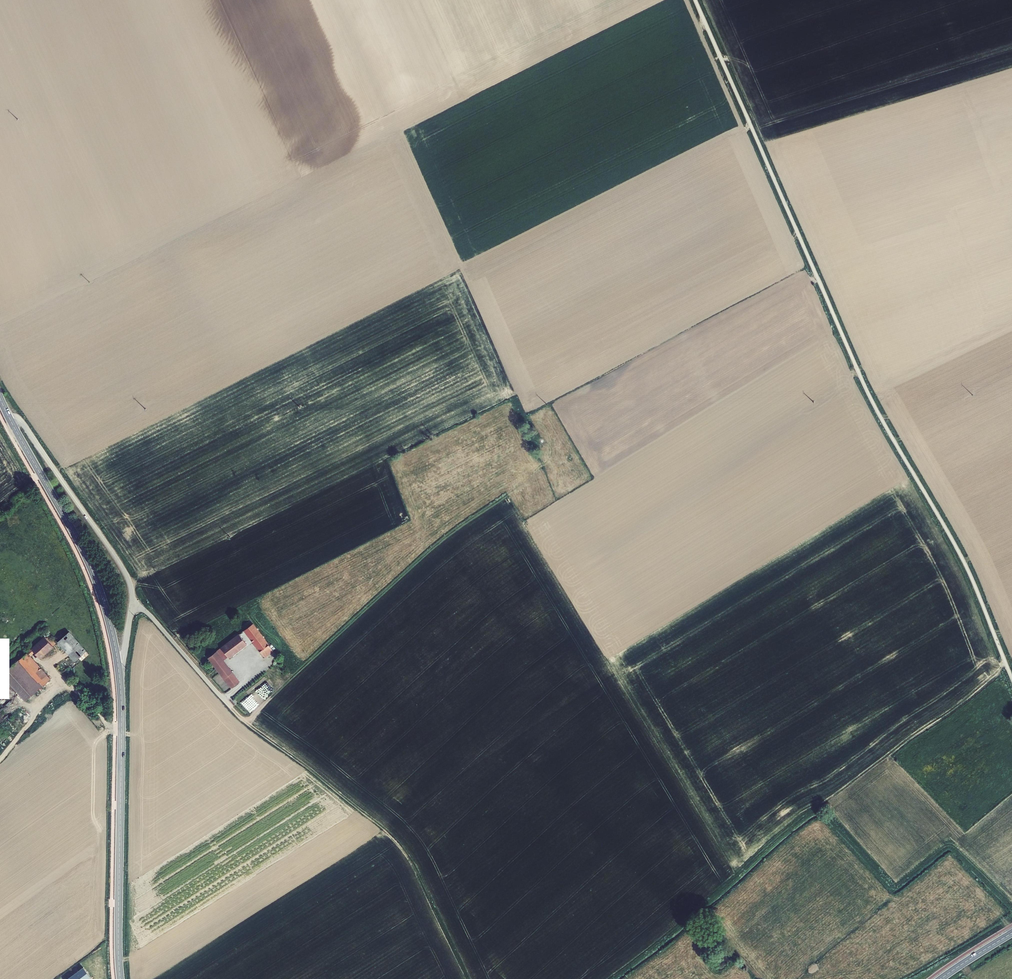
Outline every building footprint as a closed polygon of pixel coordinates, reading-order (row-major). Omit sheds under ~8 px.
[(242,626),(245,629),(253,623),(250,620),(242,626)] [(265,657),(274,651),(269,644),(254,623),(253,623),(245,629),(244,630),(251,640),(252,640),(253,641),(252,641),(265,657)] [(70,631),(58,642),(70,656),(58,666),(64,673),(71,666),(73,669),(89,654),(86,651),(87,650),(70,631)] [(239,633),(221,647),(228,657),(229,658),(247,644),(239,633)] [(48,635),(45,637),(53,645),(55,643),(48,635)] [(27,652),(18,659),(38,682),(39,681),(43,686),(51,679),(47,675),(47,674),(42,668),(41,668),(40,667),(41,666),(31,655),(34,652),(40,658),(54,646),(53,645),(45,637),(44,636),(31,648),(29,647),(26,650),(27,652)] [(224,660),(228,657),(221,647),(217,650),(217,651),(224,660)] [(231,688),(240,681),(224,660),(217,651),(208,657),(231,688)] [(18,659),(2,674),(26,700),(43,686),(39,681),(38,682),(18,659)] [(66,978),(89,978),(91,977),(83,967),(66,978)]
